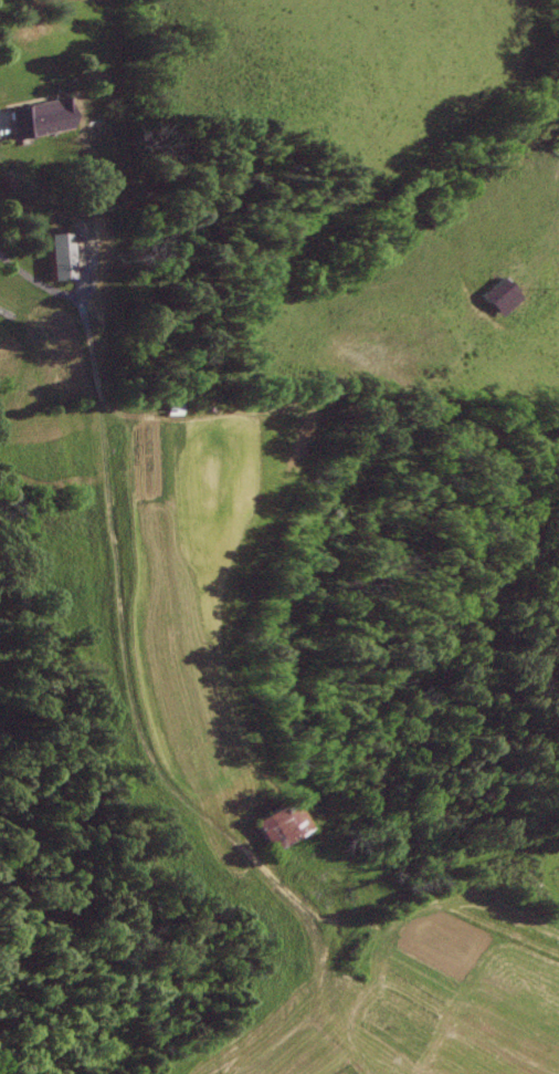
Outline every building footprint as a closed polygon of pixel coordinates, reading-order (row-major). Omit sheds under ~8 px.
[(62,96),(3,106),(9,138),(67,127),(62,96)] [(14,180),(18,198),(9,199),(6,181),(14,180)] [(43,233),(46,278),(71,277),(67,229),(59,230),(57,215),(48,216),(49,232),(43,233)] [(511,296),(489,277),(472,295),(493,315),(511,296)] [(245,822),(274,857),(303,833),(274,799),(245,822)]
